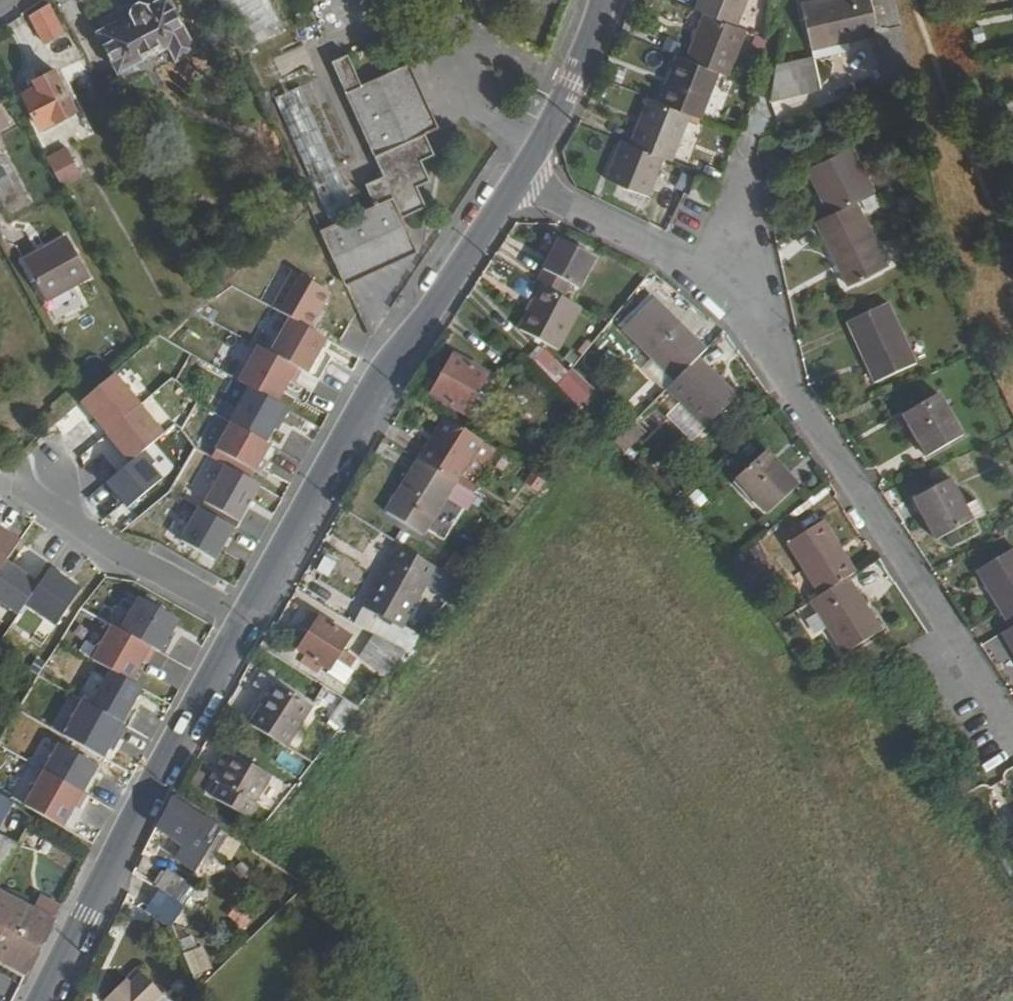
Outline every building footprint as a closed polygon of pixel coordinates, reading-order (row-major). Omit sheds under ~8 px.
[(113,72),(166,48),(172,61),(192,53),(168,0),(158,0),(147,6),(145,3),(138,0),(135,2),(132,3),(129,5),(128,7),(128,10),(129,13),(94,29),(113,72)] [(265,0),(217,0),(238,51),(279,33),(265,0)] [(690,10),(700,13),(731,25),(741,0),(694,0),(690,10)] [(810,50),(844,42),(868,37),(874,36),(866,0),(829,0),(799,7),(810,50)] [(880,88),(900,80),(883,0),(866,0),(874,36),(868,37),(880,88)] [(30,15),(44,43),(62,33),(48,5),(30,15)] [(700,13),(681,57),(712,68),(722,72),(741,29),(731,25),(700,13)] [(810,50),(812,59),(846,52),(844,42),(810,50)] [(330,60),(381,171),(363,179),(372,200),(317,225),(343,284),(415,249),(401,215),(424,205),(415,185),(429,179),(420,159),(434,153),(424,132),(438,127),(409,62),(360,84),(346,53),(330,60)] [(672,53),(654,102),(686,114),(695,117),(712,68),(681,57),(672,53)] [(766,101),(818,89),(812,59),(775,67),(766,101)] [(22,93),(40,129),(75,110),(53,70),(36,78),(39,85),(22,93)] [(303,170),(330,159),(300,86),(274,96),(303,170)] [(645,98),(628,143),(660,155),(669,158),(686,114),(654,102),(645,98)] [(619,140),(605,182),(647,195),(660,155),(628,143),(619,140)] [(804,170),(826,215),(853,201),(871,192),(849,148),(804,170)] [(67,149),(48,159),(51,166),(71,156),(67,149)] [(9,215),(26,207),(5,162),(0,164),(0,197),(9,215)] [(77,168),(58,178),(61,185),(81,175),(77,168)] [(811,222),(844,288),(886,267),(853,201),(826,215),(811,222)] [(22,261),(43,300),(86,277),(65,238),(22,261)] [(560,241),(536,285),(542,288),(564,300),(572,286),(580,290),(596,260),(560,241)] [(286,316),(306,327),(326,291),(289,270),(268,306),(286,316)] [(542,288),(519,331),(558,351),(581,309),(564,300),(542,288)] [(656,296),(625,326),(677,379),(699,356),(707,348),(656,296)] [(845,322),(873,382),(913,362),(886,303),(845,322)] [(303,371),(322,337),(306,327),(286,316),(266,351),(299,369),(303,371)] [(266,351),(256,345),(236,380),(248,387),(275,402),(287,380),(291,383),(299,369),(266,351)] [(528,359),(550,381),(561,369),(540,347),(528,359)] [(454,354),(431,393),(466,414),(489,375),(454,354)] [(668,387),(707,427),(738,396),(699,356),(677,379),(668,387)] [(248,387),(228,421),(231,423),(265,442),(273,428),(277,420),(281,422),(288,409),(275,402),(248,387)] [(900,411),(923,453),(958,434),(934,393),(900,411)] [(101,434),(127,466),(164,436),(138,404),(101,434)] [(443,416),(426,443),(431,447),(448,419),(443,416)] [(426,443),(417,459),(452,481),(455,482),(481,439),(459,425),(448,419),(431,447),(426,443)] [(625,453),(646,435),(634,421),(613,440),(625,453)] [(254,472),(269,445),(265,442),(231,423),(216,450),(254,472)] [(216,450),(211,458),(223,465),(249,479),(254,472),(216,450)] [(735,478),(768,514),(798,485),(765,451),(735,478)] [(416,459),(385,513),(421,535),(452,481),(417,459),(416,459)] [(249,479),(223,465),(199,508),(232,527),(233,528),(258,484),(249,479)] [(911,494),(934,535),(979,511),(973,499),(962,506),(946,475),(911,494)] [(199,508),(198,508),(179,540),(213,559),(232,527),(199,508)] [(786,540),(819,593),(847,575),(855,571),(822,518),(786,540)] [(52,632),(79,588),(47,568),(38,582),(5,562),(19,540),(0,529),(0,600),(52,632)] [(391,560),(428,581),(436,566),(400,544),(391,560)] [(1011,626),(1012,625),(1012,549),(978,568),(1011,626)] [(391,560),(357,622),(394,642),(428,581),(391,560)] [(810,598),(844,652),(881,630),(847,575),(819,593),(810,598)] [(138,597),(119,630),(154,649),(163,654),(170,641),(166,639),(177,619),(138,597)] [(321,616),(299,649),(329,669),(350,636),(321,616)] [(146,663),(154,649),(119,630),(111,625),(91,660),(109,670),(129,681),(141,661),(146,663)] [(1012,652),(1012,625),(1011,626),(1001,631),(1012,652)] [(129,681),(109,670),(89,705),(121,722),(141,688),(129,681)] [(278,684),(254,725),(288,744),(312,704),(278,684)] [(338,699),(329,719),(345,726),(354,706),(338,699)] [(81,700),(61,735),(101,757),(107,747),(114,736),(117,738),(125,725),(121,722),(89,705),(81,700)] [(114,736),(107,747),(111,749),(117,738),(114,736)] [(58,743),(43,770),(81,792),(97,765),(58,743)] [(230,751),(213,779),(219,783),(236,754),(230,751)] [(236,754),(219,783),(223,785),(215,798),(251,820),(259,805),(256,804),(272,775),(236,754)] [(43,770),(23,805),(62,827),(73,806),(78,809),(86,794),(81,792),(43,770)] [(10,798),(0,792),(0,818),(10,798)] [(171,799),(156,829),(184,845),(177,857),(197,868),(219,827),(189,811),(175,802),(171,799)] [(9,850),(0,843),(0,870),(9,850)] [(46,857),(66,866),(71,855),(51,846),(46,857)] [(161,890),(188,904),(198,886),(170,872),(161,890)] [(150,908),(177,923),(188,907),(188,904),(161,890),(159,889),(150,908)] [(22,976),(49,925),(0,900),(0,964),(22,976)] [(183,953),(191,977),(211,970),(202,947),(183,953)] [(114,1000),(158,1000),(168,990),(147,969),(136,980),(133,976),(111,998),(114,1000)] [(158,1000),(178,1000),(168,990),(158,1000)]
